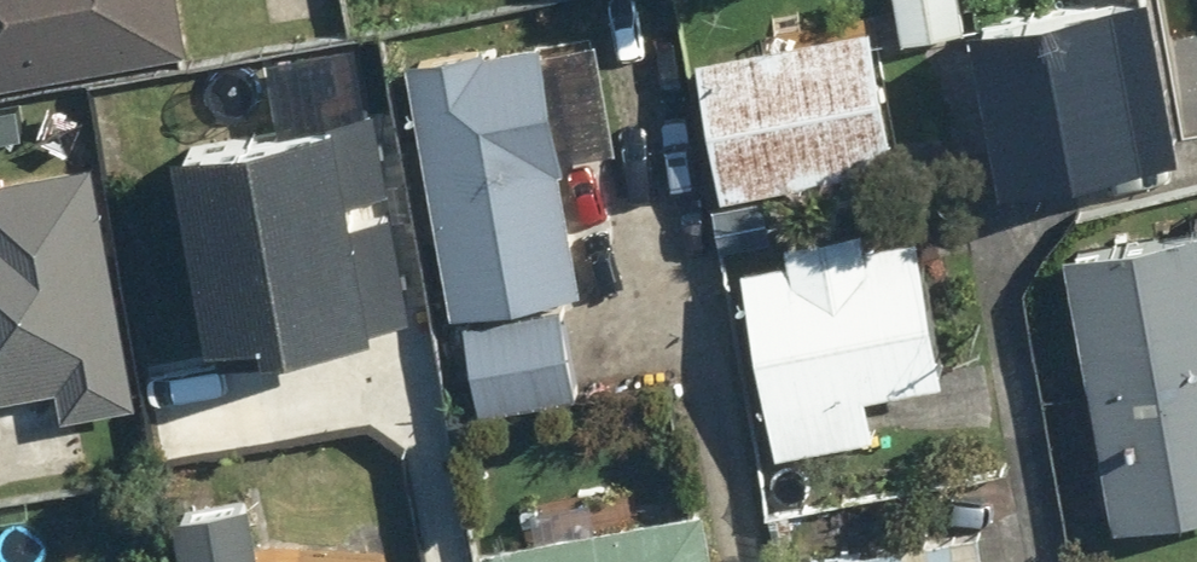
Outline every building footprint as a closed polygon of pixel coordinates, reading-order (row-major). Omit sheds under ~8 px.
[(184,54),(174,0),(0,0),(0,88),(184,54)] [(900,42),(959,32),(954,0),(893,0),(900,42)] [(992,190),(1169,159),(1142,0),(1107,0),(963,27),(992,190)] [(690,61),(715,199),(886,170),(861,32),(690,61)] [(456,316),(474,419),(570,403),(552,300),(572,297),(550,171),(558,170),(536,40),(402,64),(446,318),(456,316)] [(328,346),(401,332),(359,118),(286,133),(328,346)] [(27,250),(11,150),(0,151),(0,254),(27,250)] [(738,270),(772,456),(868,439),(860,396),(936,382),(910,238),(862,247),(859,230),(781,244),(784,262),(738,270)] [(1108,526),(1196,511),(1196,233),(1058,257),(1108,526)] [(436,507),(401,332),(328,346),(362,522),(436,507)] [(239,501),(163,514),(172,561),(250,561),(239,501)] [(480,561),(705,561),(697,514),(478,551),(480,561)] [(897,551),(833,561),(899,561),(897,551)]
